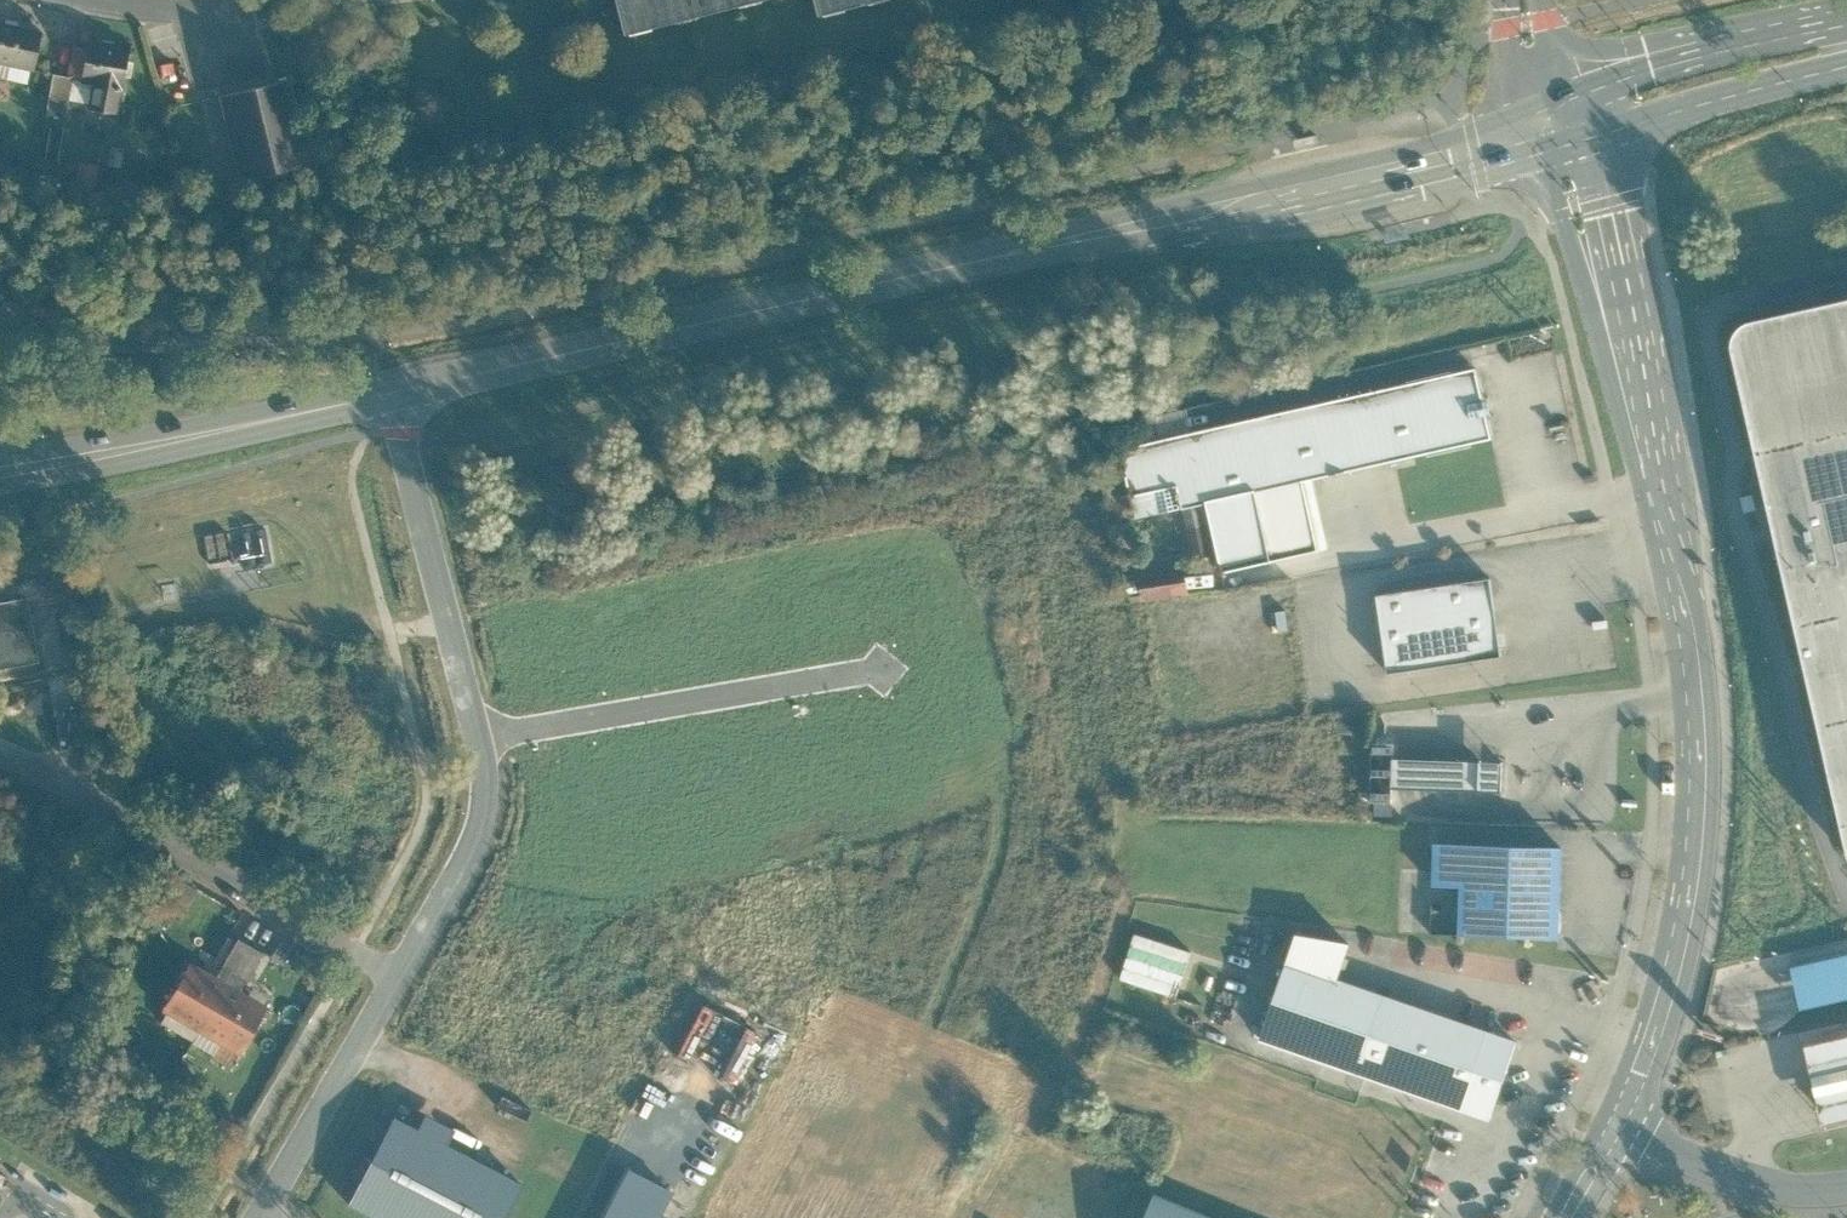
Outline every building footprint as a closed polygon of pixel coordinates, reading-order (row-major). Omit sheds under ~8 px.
[(622,36),(768,0),(613,0),(622,36)] [(816,16),(884,0),(812,0),(816,16)] [(0,21),(0,63),(36,71),(45,31),(0,21)] [(122,112),(132,47),(93,40),(91,47),(77,45),(69,77),(56,74),(49,107),(68,110),(70,103),(122,112)] [(309,164),(289,80),(219,96),(240,181),(309,164)] [(62,158),(66,128),(53,126),(49,157),(62,158)] [(99,164),(80,163),(78,185),(98,186),(99,164)] [(1732,331),(1846,824),(1846,305),(1732,331)] [(1230,416),(1116,442),(1130,486),(1150,482),(1156,507),(1207,496),(1220,556),(1222,563),(1322,542),(1306,473),(1492,431),(1476,361),(1289,403),(1230,416)] [(1187,506),(1191,554),(1211,552),(1208,504),(1187,506)] [(268,563),(262,529),(255,531),(261,565),(268,563)] [(254,565),(248,532),(239,534),(246,567),(254,565)] [(226,533),(204,537),(209,565),(232,560),(226,533)] [(1136,558),(1141,589),(1188,581),(1183,551),(1136,558)] [(1490,566),(1376,582),(1387,658),(1501,642),(1490,566)] [(176,582),(161,585),(163,598),(178,596),(176,582)] [(0,600),(0,667),(40,660),(28,595),(0,600)] [(1393,735),(1372,734),(1371,791),(1392,791),(1392,781),(1404,781),(1425,781),(1446,781),(1466,782),(1487,782),(1498,782),(1498,750),(1487,750),(1466,750),(1446,749),(1425,749),(1404,749),(1393,749),(1393,735)] [(1559,834),(1432,833),(1431,874),(1460,873),(1459,924),(1558,929),(1559,834)] [(1351,931),(1299,924),(1286,959),(1261,1029),(1463,1103),(1492,1021),(1339,969),(1351,931)] [(1137,930),(1122,976),(1179,995),(1194,949),(1137,930)] [(204,1027),(254,941),(241,934),(219,972),(195,959),(165,1006),(204,1027)] [(254,941),(204,1027),(243,1050),(272,1001),(246,985),(267,949),(254,941)] [(1792,956),(1797,978),(1802,1000),(1846,989),(1846,943),(1792,956)] [(1805,1044),(1809,1065),(1817,1100),(1822,1125),(1846,1119),(1846,1034),(1805,1044)] [(347,1193),(393,1217),(498,1217),(521,1175),(446,1134),(453,1120),(423,1104),(416,1118),(394,1106),(347,1193)] [(672,1192),(627,1169),(602,1217),(659,1217),(672,1192)] [(1159,1193),(1150,1217),(1223,1217),(1159,1193)]
